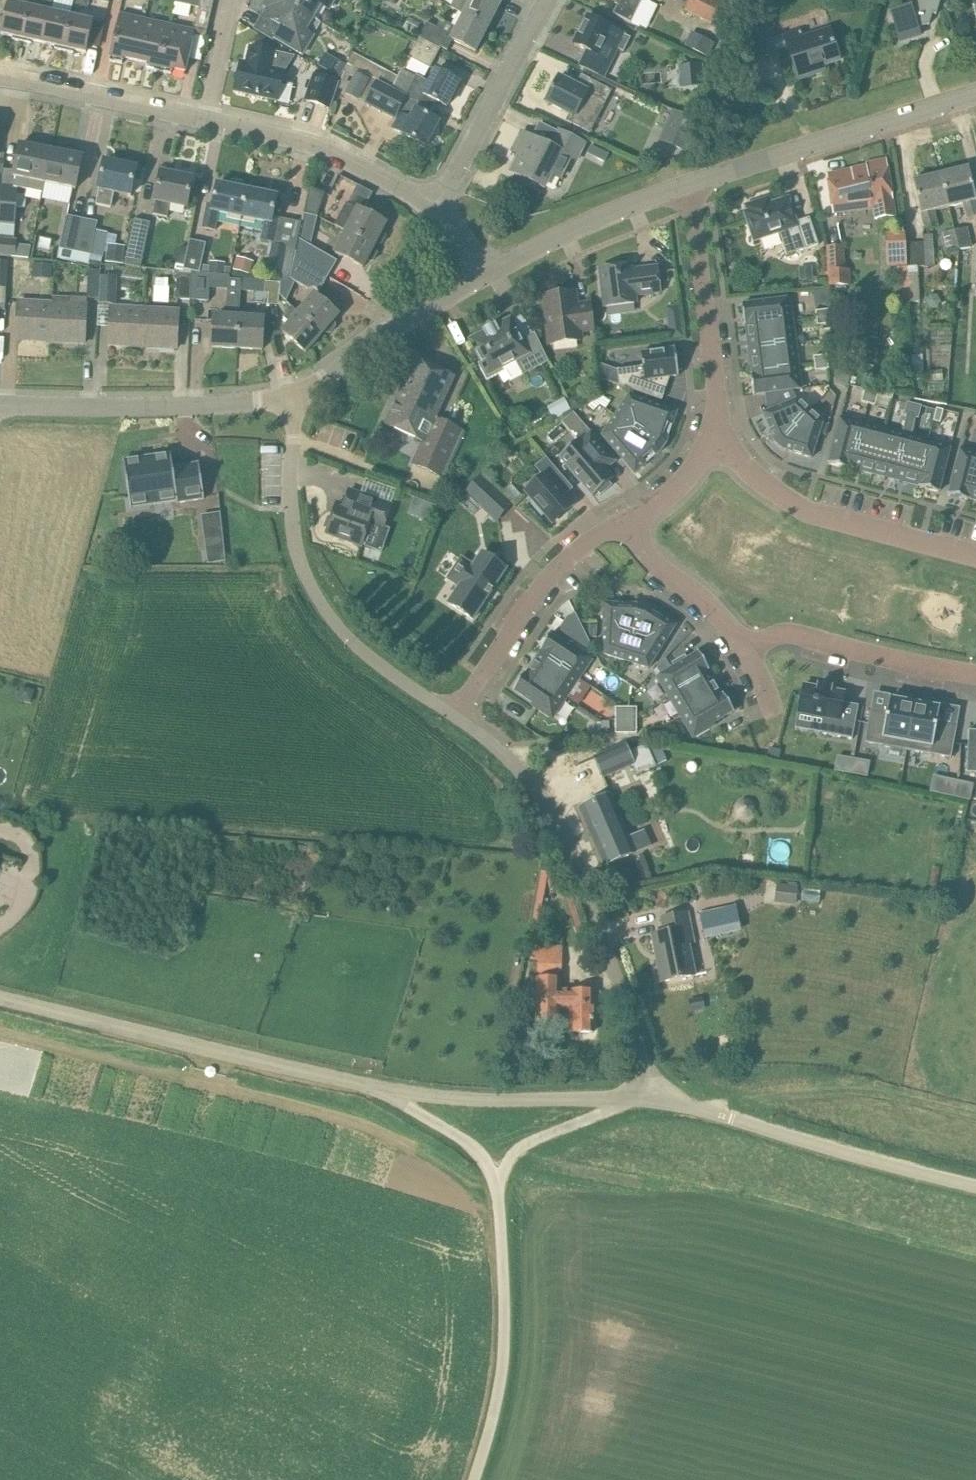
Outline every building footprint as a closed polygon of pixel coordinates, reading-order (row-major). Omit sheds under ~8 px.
[(311,15),(285,0),(269,0),(266,3),(270,6),(264,16),(282,27),(275,38),(302,54),(314,36),(302,29),(311,15)] [(311,15),(318,3),(329,9),(335,0),(285,0),(311,15)] [(450,7),(464,15),(488,27),(502,1),(500,0),(454,0),(450,7)] [(617,3),(613,12),(631,21),(641,0),(611,0),(617,3)] [(719,0),(690,0),(685,11),(718,27),(729,5),(719,0)] [(891,14),(897,43),(917,38),(916,31),(926,29),(930,13),(937,15),(941,0),(915,0),(913,10),(891,14)] [(22,39),(23,38),(30,7),(8,2),(1,33),(14,36),(14,37),(22,39)] [(199,10),(211,13),(213,5),(201,2),(200,6),(199,10)] [(30,7),(23,38),(22,39),(33,42),(33,40),(44,42),(51,11),(30,7)] [(198,18),(209,21),(211,13),(199,10),(198,18)] [(65,49),(65,47),(72,16),(51,11),(44,42),(57,45),(56,47),(65,49)] [(124,58),(136,60),(145,19),(120,14),(110,60),(123,63),(124,58)] [(488,27),(464,15),(457,28),(441,20),(437,28),(427,23),(420,36),(442,47),(447,50),(453,39),(476,51),(488,27)] [(65,49),(75,51),(75,50),(87,52),(94,21),(72,16),(65,47),(65,49)] [(575,44),(587,50),(580,66),(603,77),(618,48),(624,51),(631,37),(588,16),(575,44)] [(198,18),(196,26),(207,28),(209,21),(198,18)] [(170,25),(145,19),(136,60),(148,63),(147,69),(159,71),(170,25)] [(816,73),(815,68),(839,60),(830,29),(801,38),(799,31),(786,36),(784,32),(777,35),(772,21),(747,29),(756,57),(781,50),(780,47),(789,45),(799,78),(816,73)] [(185,71),(194,35),(195,30),(170,25),(159,71),(172,74),(173,69),(185,71)] [(708,57),(715,43),(699,35),(692,50),(708,57)] [(442,47),(420,36),(409,57),(431,68),(442,47)] [(278,100),(285,71),(272,68),(275,53),(250,47),(247,62),(242,61),(235,91),(278,100)] [(393,88),(430,107),(434,100),(447,106),(459,82),(437,70),(430,82),(417,75),(416,76),(403,69),(399,76),(353,52),(348,64),(378,81),(393,88)] [(326,70),(339,78),(347,66),(333,58),(326,70)] [(680,88),(703,86),(700,64),(678,66),(680,88)] [(369,78),(357,72),(346,93),(359,100),(369,78)] [(304,101),(330,109),(339,82),(313,74),(304,101)] [(546,101),(570,113),(565,122),(589,134),(611,90),(580,75),(575,85),(559,76),(546,101)] [(378,81),(367,104),(397,119),(399,115),(401,116),(394,129),(426,145),(439,121),(426,115),(430,107),(393,88),(378,81)] [(697,118),(673,107),(660,136),(684,147),(697,118)] [(545,188),(552,174),(560,178),(571,157),(576,160),(585,143),(559,131),(552,147),(529,135),(511,171),(545,188)] [(51,151),(20,144),(14,176),(3,175),(0,206),(0,238),(14,239),(15,226),(17,207),(25,207),(26,195),(18,194),(18,188),(42,193),(45,182),(51,151)] [(592,147),(588,155),(604,163),(608,155),(592,147)] [(51,151),(45,182),(76,188),(82,157),(51,151)] [(874,220),(896,217),(886,158),(866,162),(866,165),(827,173),(832,215),(872,209),(874,220)] [(137,167),(105,161),(96,203),(110,206),(113,191),(131,195),(137,167)] [(949,206),(964,203),(968,217),(975,215),(975,196),(969,168),(942,175),(949,206)] [(178,175),(162,172),(153,215),(167,218),(170,203),(187,206),(193,178),(190,178),(190,175),(188,172),(181,171),(178,173),(178,175)] [(925,228),(940,224),(936,209),(949,206),(942,175),(914,181),(921,213),(925,228)] [(220,211),(241,216),(247,190),(218,184),(213,205),(207,203),(202,228),(216,231),(220,211)] [(353,194),(368,202),(372,193),(357,185),(353,194)] [(310,189),(304,213),(318,216),(325,193),(310,189)] [(290,280),(290,279),(295,257),(298,238),(301,223),(273,217),(277,196),(247,190),(241,216),(244,216),(260,220),(265,221),(261,240),(273,242),(272,247),(266,275),(290,280)] [(757,202),(749,204),(747,208),(748,211),(745,212),(754,241),(779,233),(787,255),(819,245),(810,217),(796,222),(789,198),(762,207),(761,204),(757,202)] [(347,231),(375,245),(376,242),(379,244),(383,242),(387,236),(385,232),(382,230),(386,223),(359,208),(358,209),(346,203),(335,224),(347,231)] [(73,262),(82,218),(66,215),(57,259),(73,262)] [(98,221),(82,218),(73,262),(89,265),(98,221)] [(142,267),(151,222),(135,219),(126,264),(142,267)] [(967,227),(955,230),(959,251),(972,248),(967,227)] [(959,251),(955,230),(942,233),(947,254),(959,251)] [(375,245),(347,231),(336,253),(363,267),(367,259),(370,261),(374,260),(378,253),(376,249),(373,247),(375,245)] [(906,233),(885,234),(886,266),(908,265),(906,233)] [(910,243),(911,266),(918,267),(934,266),(933,235),(924,236),(924,242),(910,243)] [(15,257),(17,239),(14,239),(0,238),(0,255),(15,257)] [(317,270),(328,276),(337,261),(298,238),(295,257),(317,270)] [(192,271),(200,273),(206,243),(190,240),(183,269),(192,271)] [(105,262),(123,264),(126,246),(108,244),(105,262)] [(827,246),(828,286),(851,285),(850,269),(845,269),(844,246),(827,246)] [(319,291),(328,276),(317,270),(295,257),(290,279),(308,290),(314,288),(319,291)] [(10,259),(0,259),(0,285),(9,285),(10,259)] [(53,277),(54,263),(34,261),(34,276),(53,277)] [(210,266),(209,274),(211,274),(224,275),(225,263),(210,262),(210,266)] [(235,262),(233,270),(250,274),(252,267),(235,262)] [(636,296),(638,295),(661,292),(657,266),(632,269),(632,265),(600,269),(605,307),(637,303),(636,296)] [(920,302),(918,267),(911,266),(908,267),(909,302),(920,302)] [(192,271),(191,275),(190,300),(209,301),(210,288),(211,274),(209,274),(200,273),(192,271)] [(111,303),(116,303),(117,276),(100,275),(99,303),(111,303)] [(176,299),(190,300),(191,275),(177,275),(176,299)] [(228,278),(228,289),(226,316),(214,316),(212,346),(238,347),(239,317),(241,290),(242,279),(230,278),(228,278)] [(242,279),(241,290),(254,291),(253,303),(268,304),(270,281),(242,279)] [(544,295),(544,296),(545,296),(552,343),(551,343),(551,344),(581,340),(581,339),(580,339),(579,331),(594,329),(591,302),(575,304),(573,292),(574,292),(574,291),(544,295)] [(333,321),(339,314),(315,294),(299,313),(322,333),(324,331),(327,333),(331,333),(336,327),(336,323),(333,321)] [(938,295),(930,295),(927,302),(930,308),(938,308),(941,302),(938,295)] [(53,303),(51,341),(85,343),(87,297),(69,296),(69,299),(53,298),(53,303)] [(747,328),(793,322),(790,298),(742,304),(744,324),(746,324),(747,328)] [(17,339),(51,341),(53,303),(19,301),(17,339)] [(322,333),(299,313),(292,306),(282,317),(290,324),(283,332),(306,352),(322,333)] [(109,344),(143,346),(145,309),(111,307),(110,327),(109,344)] [(179,311),(145,309),(143,346),(177,348),(179,311)] [(828,309),(815,311),(816,318),(829,316),(828,309)] [(829,316),(816,318),(817,325),(830,323),(829,316)] [(239,317),(238,347),(239,347),(263,349),(264,319),(239,317)] [(522,340),(511,319),(497,326),(496,325),(483,331),(484,333),(470,340),(483,362),(480,363),(489,380),(505,371),(504,368),(517,361),(524,375),(537,368),(550,361),(535,333),(522,340)] [(749,350),(796,344),(793,322),(747,328),(749,350)] [(683,328),(669,330),(670,339),(684,338),(683,328)] [(799,365),(796,344),(749,350),(752,371),(799,365)] [(668,377),(678,376),(678,370),(682,370),(680,353),(674,354),(674,349),(641,353),(643,366),(617,369),(619,385),(662,400),(668,384),(666,383),(668,377)] [(914,381),(925,380),(923,354),(912,355),(914,381)] [(814,364),(827,362),(826,355),(813,356),(814,364)] [(415,359),(386,422),(424,440),(413,462),(442,476),(463,432),(435,419),(454,377),(415,359)] [(828,369),(827,362),(814,364),(815,371),(828,369)] [(802,388),(799,365),(752,371),(753,375),(751,375),(753,395),(802,388)] [(861,401),(868,403),(871,390),(864,388),(861,401)] [(868,403),(875,405),(878,391),(871,390),(868,403)] [(602,436),(635,474),(659,453),(667,442),(666,441),(677,412),(629,395),(602,436)] [(562,416),(571,411),(564,398),(555,402),(562,416)] [(774,441),(779,445),(810,411),(797,399),(763,413),(774,441)] [(885,428),(874,474),(895,479),(914,404),(907,402),(904,415),(907,415),(902,433),(885,428)] [(922,406),(914,404),(895,479),(917,485),(929,440),(911,435),(916,418),(918,418),(922,406)] [(936,407),(933,421),(940,423),(943,409),(936,407)] [(823,423),(810,411),(779,445),(783,449),(812,458),(819,433),(826,435),(829,425),(823,423)] [(852,468),(864,423),(841,417),(829,464),(848,469),(848,467),(852,468)] [(852,468),(874,474),(885,428),(864,423),(852,468)] [(591,432),(560,458),(593,496),(598,492),(601,495),(612,485),(609,482),(614,478),(597,460),(607,451),(591,432)] [(371,453),(388,456),(389,444),(382,443),(383,435),(373,434),(371,453)] [(929,440),(917,485),(920,486),(920,487),(939,492),(951,445),(929,440)] [(972,499),(975,483),(975,452),(961,448),(949,495),(968,500),(968,498),(972,499)] [(149,493),(150,504),(177,500),(177,502),(204,499),(200,463),(174,466),(172,453),(124,459),(129,495),(149,493)] [(546,512),(554,521),(572,505),(552,483),(562,475),(547,458),(536,467),(544,476),(527,491),(535,500),(531,503),(542,515),(546,512)] [(328,528),(326,533),(362,545),(370,522),(384,527),(392,505),(390,505),(359,494),(349,490),(344,505),(337,503),(331,518),(328,517),(324,527),(328,528)] [(511,504),(497,491),(483,507),(497,519),(511,504)] [(422,505),(417,521),(433,527),(439,511),(422,505)] [(220,513),(206,514),(210,543),(223,542),(220,513)] [(461,585),(449,602),(472,618),(506,568),(485,553),(475,566),(464,558),(450,577),(461,585)] [(649,608),(644,606),(636,604),(636,605),(604,603),(602,654),(649,668),(676,626),(649,609),(649,608)] [(552,633),(541,649),(542,650),(542,651),(580,677),(592,659),(588,657),(593,649),(575,612),(568,616),(555,635),(552,633)] [(588,625),(588,637),(597,638),(597,625),(588,625)] [(542,651),(529,670),(568,696),(580,677),(542,651)] [(669,696),(709,672),(707,670),(709,669),(699,652),(687,659),(685,655),(672,663),(674,666),(657,677),(669,696)] [(554,717),(568,696),(529,670),(526,675),(525,674),(514,690),(539,707),(537,709),(549,717),(551,715),(554,717)] [(709,672),(669,696),(680,716),(720,692),(709,672)] [(805,683),(799,713),(825,717),(822,733),(853,739),(859,705),(843,702),(845,690),(831,688),(832,684),(819,682),(819,686),(805,683)] [(21,687),(20,693),(21,700),(30,703),(33,690),(21,687)] [(720,692),(680,716),(692,736),(695,734),(697,737),(710,729),(708,726),(734,711),(724,694),(722,695),(720,692)] [(907,749),(915,699),(890,694),(886,713),(871,711),(865,742),(907,749)] [(940,703),(915,699),(907,749),(950,757),(956,726),(936,722),(940,703)] [(967,772),(975,772),(975,730),(969,730),(967,772)] [(662,749),(649,750),(647,745),(628,753),(625,744),(595,758),(603,777),(632,765),(637,775),(656,766),(655,764),(667,759),(662,749)] [(837,756),(835,770),(851,773),(854,759),(837,756)] [(866,776),(869,761),(854,759),(851,773),(866,776)] [(958,781),(947,779),(944,794),(954,797),(958,781)] [(969,800),(972,784),(958,781),(954,797),(969,800)] [(646,832),(631,838),(612,794),(581,808),(606,866),(652,846),(646,832)] [(741,816),(748,817),(753,812),(753,806),(749,801),(743,800),(738,805),(737,811),(741,816)] [(551,892),(565,888),(560,872),(546,876),(551,892)] [(796,902),(798,885),(781,883),(779,900),(796,902)] [(700,912),(703,926),(727,921),(724,907),(700,912)] [(695,975),(689,944),(694,943),(687,912),(661,917),(665,932),(652,935),(662,982),(695,975)] [(537,975),(562,975),(563,946),(531,945),(531,962),(537,962),(537,975)] [(593,991),(571,991),(571,992),(561,992),(561,979),(536,979),(536,1024),(560,1024),(560,1010),(571,1010),(571,1033),(593,1033),(593,991)] [(692,1015),(706,1011),(703,997),(688,1000),(692,1015)]
